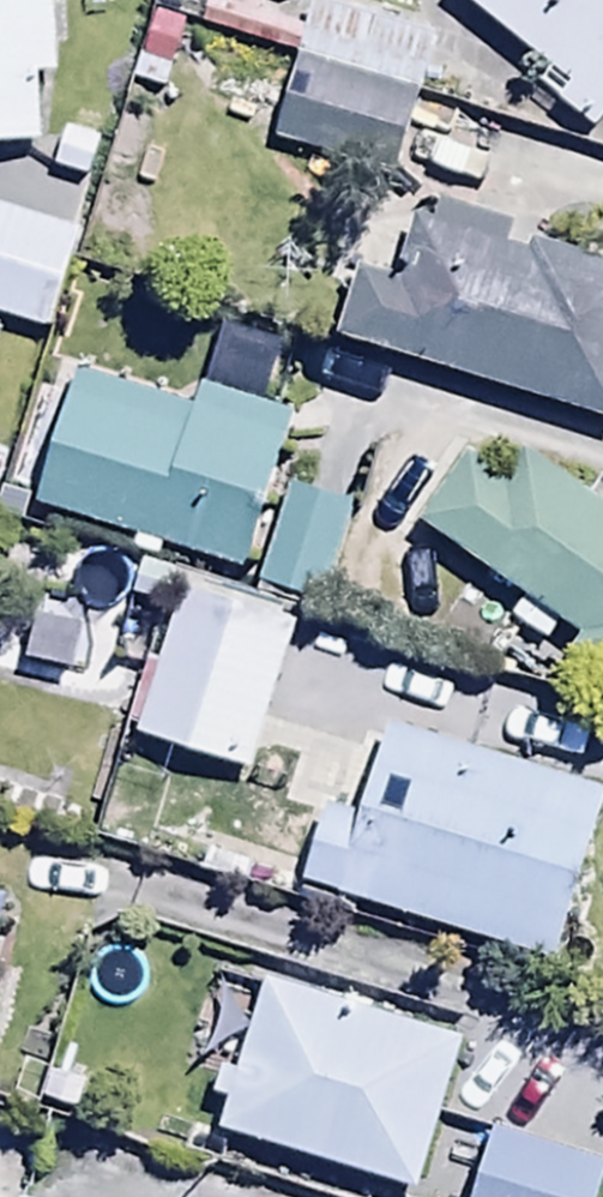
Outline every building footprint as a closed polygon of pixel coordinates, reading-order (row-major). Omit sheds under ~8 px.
[(47,150),(45,83),(59,83),(57,0),(0,0),(0,152),(47,150)] [(602,132),(602,0),(455,0),(571,90),(559,106),(599,137),(602,132)] [(418,97),(297,63),(273,148),(394,182),(418,97)] [(341,337),(602,419),(602,263),(444,213),(440,224),(417,217),(398,279),(363,268),(341,337)] [(0,215),(0,319),(51,336),(82,243),(0,215)] [(80,377),(37,506),(241,573),(293,415),(205,386),(196,415),(80,377)] [(422,525),(582,637),(568,657),(602,682),(602,506),(530,455),(510,483),(471,456),(422,525)] [(360,509),(287,488),(260,585),(333,605),(360,509)] [(298,620),(184,588),(142,739),(256,771),(298,620)] [(305,884),(554,966),(602,816),(602,795),(394,726),(363,818),(330,807),(305,884)] [(10,902),(0,899),(0,938),(10,902)] [(466,1044),(264,980),(234,1075),(221,1071),(213,1097),(231,1103),(222,1130),(419,1192),(466,1044)] [(490,1127),(469,1196),(600,1196),(602,1186),(602,1162),(490,1127)]
